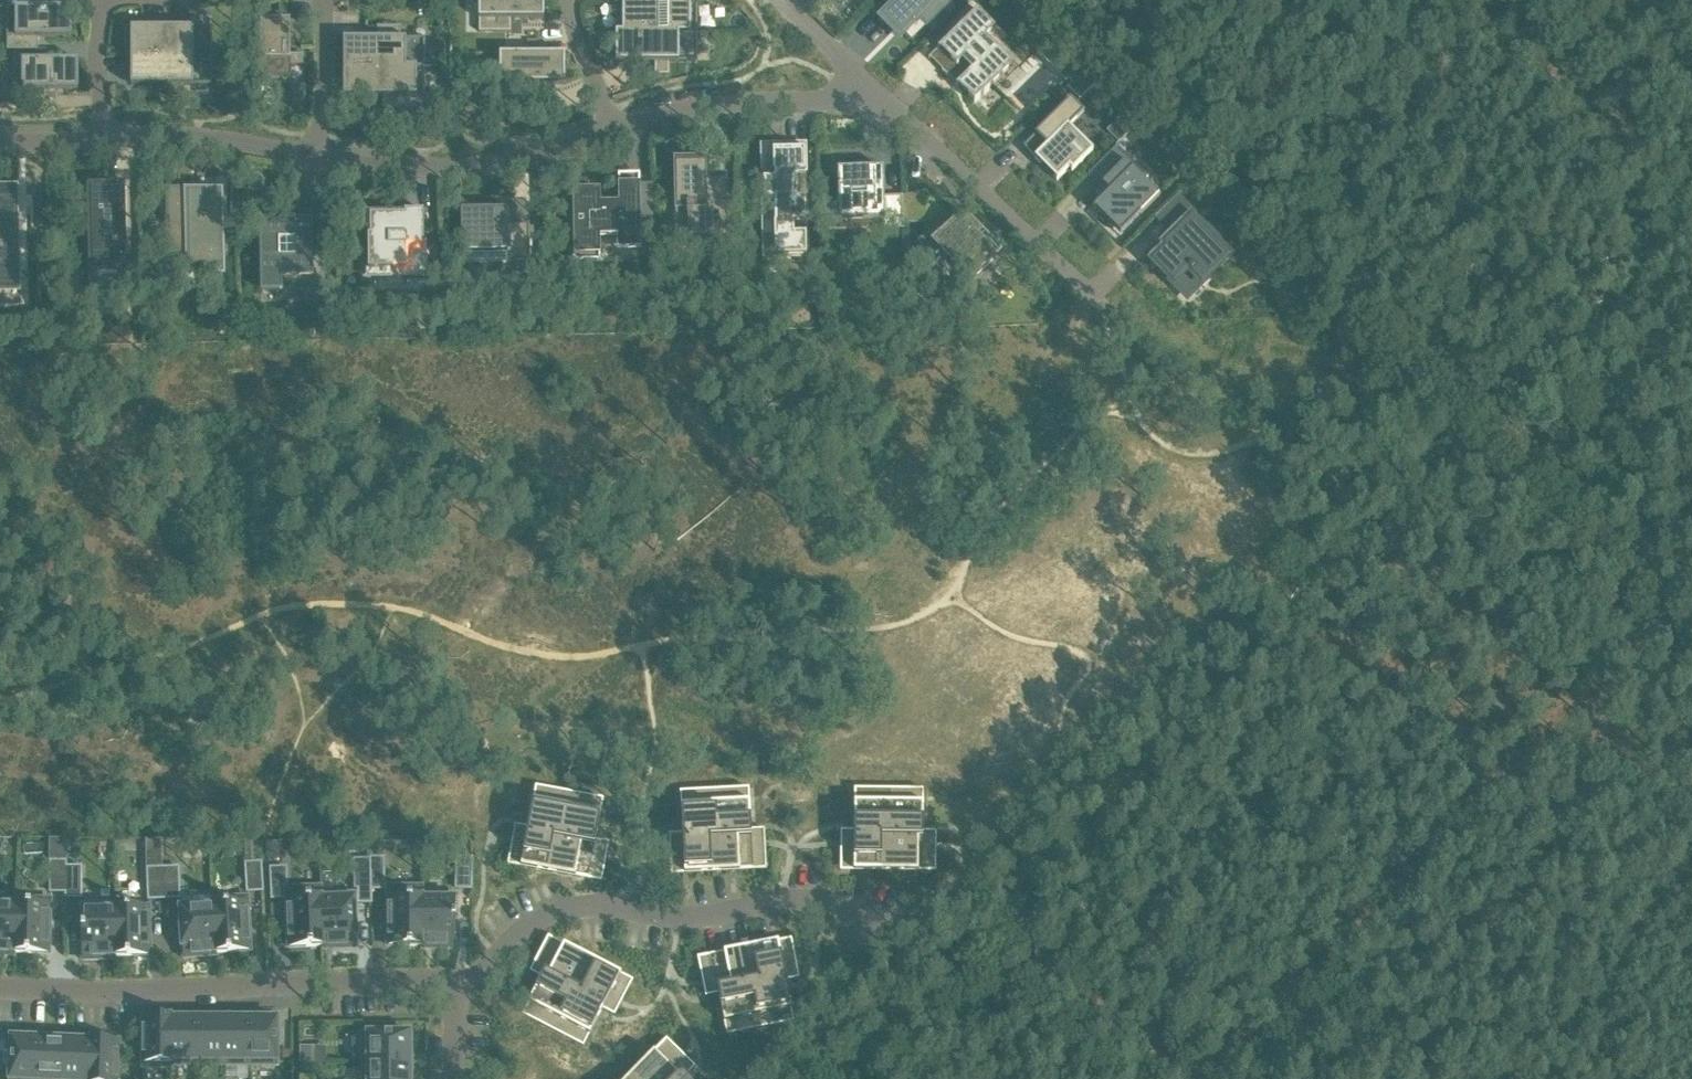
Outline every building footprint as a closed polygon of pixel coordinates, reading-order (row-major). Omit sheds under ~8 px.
[(478,32),(512,32),(512,20),(544,20),(544,0),(478,0),(478,32)] [(681,0),(651,0),(651,4),(615,4),(615,34),(698,33),(698,3),(681,3),(681,0)] [(880,18),(901,40),(923,19),(928,24),(952,0),(898,0),(880,18)] [(7,8),(7,51),(38,51),(38,38),(72,38),(72,8),(7,8)] [(975,104),(1014,65),(986,37),(996,27),(977,9),(928,58),(947,77),(953,71),(961,80),(956,85),(975,104)] [(260,21),(260,86),(291,86),(291,65),(303,65),(303,54),(291,54),(291,21),(260,21)] [(401,26),(377,26),(377,39),(344,39),(344,68),(425,68),(425,39),(401,39),(401,26)] [(212,28),(125,28),(125,58),(131,58),(213,58),(212,28)] [(671,75),(671,63),(698,63),(698,33),(615,34),(615,63),(657,63),(657,75),(671,75)] [(564,55),(498,55),(498,86),(501,86),(501,97),(514,97),(533,97),(533,86),(564,86),(564,55)] [(213,58),(131,58),(131,86),(172,86),(172,98),(180,98),(180,86),(213,86),(213,58)] [(78,61),(14,61),(14,103),(45,103),(45,91),(79,91),(78,61)] [(383,97),(383,109),(397,109),(397,97),(425,97),(425,68),(344,68),(344,97),(383,97)] [(1079,99),(1093,85),(1081,73),(1067,87),(1079,99)] [(1083,113),(1070,101),(1024,147),(1035,158),(1035,159),(1057,181),(1069,169),(1072,171),(1093,150),(1069,127),(1083,113)] [(1150,178),(1118,145),(1090,172),(1108,191),(1091,207),(1120,237),(1161,198),(1145,182),(1150,178)] [(797,179),(797,174),(807,174),(807,151),(776,151),(776,180),(766,180),(766,201),(777,201),(777,221),(767,221),(767,235),(777,235),(777,256),(808,256),(808,233),(796,233),(796,223),(808,223),(808,198),(798,198),(798,194),(799,194),(799,179),(797,179)] [(707,181),(706,163),(677,163),(678,209),(689,208),(689,215),(691,215),(692,242),(728,241),(726,180),(707,181)] [(839,197),(829,197),(829,221),(846,220),(869,220),(883,219),(883,230),(903,229),(903,224),(903,211),(902,198),(902,196),(883,196),(883,191),(877,191),(876,169),(838,169),(838,190),(839,197)] [(621,186),(621,192),(602,192),(602,186),(575,187),(576,248),(578,248),(578,254),(603,254),(603,234),(620,234),(620,247),(644,247),(643,185),(642,185),(642,172),(623,173),(623,186),(621,186)] [(126,185),(88,186),(90,274),(93,274),(124,273),(128,273),(126,185)] [(21,294),(19,218),(19,186),(0,186),(0,295),(21,294)] [(191,274),(220,274),(220,239),(224,239),(223,195),(190,196),(190,193),(168,194),(169,224),(164,225),(165,253),(189,253),(190,275),(191,274)] [(918,198),(902,198),(903,211),(903,224),(914,224),(926,237),(923,240),(916,244),(931,268),(938,263),(954,282),(961,276),(968,283),(996,257),(978,238),(988,232),(973,208),(953,220),(929,193),(923,198),(918,198)] [(510,261),(529,261),(529,226),(510,226),(510,211),(463,212),(464,252),(507,251),(507,253),(510,253),(510,261)] [(1190,219),(1183,212),(1169,226),(1176,233),(1164,245),(1167,247),(1152,262),(1174,284),(1188,270),(1201,282),(1212,271),(1214,272),(1229,257),(1216,244),(1220,240),(1195,215),(1190,219)] [(422,279),(427,279),(427,245),(424,245),(423,213),(397,213),(397,215),(370,215),(370,235),(368,235),(368,253),(366,253),(366,258),(368,258),(368,270),(405,270),(405,276),(422,276),(422,279)] [(324,254),(324,221),(320,221),(320,226),(312,226),(312,222),(259,222),(259,239),(259,264),(263,264),(263,288),(312,288),(312,254),(324,254)] [(841,831),(841,841),(854,841),(854,871),(923,871),(923,842),(936,842),(936,832),(923,832),(923,804),(901,804),(901,791),(877,791),(877,804),(855,803),(855,831),(841,831)] [(515,826),(513,836),(526,839),(521,867),(588,879),(594,851),(607,854),(609,843),(596,841),(601,813),(579,809),(581,797),(557,792),(555,805),(533,801),(528,828),(515,826)] [(683,835),(670,835),(670,846),(683,845),(685,874),(753,870),(752,842),(765,841),(765,831),(751,831),(750,803),(728,804),(727,792),(703,793),(704,806),(681,807),(683,835)] [(472,858),(457,858),(456,889),(471,889),(472,858)] [(371,889),(384,889),(384,859),(371,859),(371,860),(371,888),(371,889)] [(371,889),(371,888),(371,860),(354,860),(355,889),(358,888),(358,905),(371,904),(371,889)] [(51,861),(51,892),(66,892),(66,867),(66,861),(51,861)] [(263,891),(261,863),(246,864),(247,892),(263,891)] [(66,892),(66,897),(81,898),(82,867),(66,867),(66,892)] [(163,868),(164,899),(180,898),(178,867),(163,868)] [(148,869),(149,899),(164,899),(163,868),(148,869)] [(286,868),(271,868),(272,899),(287,898),(287,892),(286,868)] [(287,892),(287,898),(289,947),(322,946),(320,891),(287,892)] [(321,891),(320,891),(322,946),(333,945),(334,949),(356,948),(354,892),(321,893),(321,891)] [(422,891),(388,891),(388,946),(422,946),(422,891)] [(422,891),(422,946),(433,946),(433,949),(456,949),(455,893),(423,893),(422,891)] [(247,895),(213,897),(214,906),(217,953),(250,951),(247,908),(247,895)] [(17,900),(15,953),(49,954),(51,898),(19,897),(19,900),(17,900)] [(3,956),(4,952),(15,953),(17,900),(0,900),(0,956),(3,956)] [(82,905),(83,960),(104,960),(104,957),(116,957),(115,907),(115,904),(82,905)] [(115,907),(116,957),(150,956),(149,906),(117,907),(115,907)] [(214,906),(180,909),(183,959),(205,957),(217,957),(217,953),(214,906)] [(542,978),(529,1003),(549,1013),(542,1026),(563,1037),(570,1024),(589,1034),(602,1009),(615,1015),(620,1005),(608,999),(621,974),(561,942),(548,967),(535,961),(530,971),(542,978)] [(716,983),(703,985),(705,995),(718,993),(723,1020),(745,1016),(747,1029),(771,1024),(769,1012),(791,1008),(786,980),(799,978),(797,968),(784,970),(778,942),(711,954),(716,983)] [(951,965),(963,953),(952,943),(941,954),(951,965)] [(170,1016),(142,1016),(142,1068),(170,1068),(170,1066),(170,1018),(170,1016)] [(197,1018),(170,1018),(170,1066),(197,1066),(197,1018)] [(223,1018),(197,1018),(197,1066),(223,1066),(223,1018)] [(250,1018),(223,1018),(223,1066),(250,1066),(250,1018)] [(278,1018),(250,1018),(250,1066),(278,1066),(278,1018)] [(367,1031),(361,1031),(362,1064),(411,1063),(411,1031),(386,1031),(386,1028),(367,1028),(367,1031)] [(13,1035),(11,1078),(36,1078),(38,1039),(30,1039),(30,1036),(13,1035)] [(38,1039),(36,1078),(61,1078),(63,1038),(49,1037),(49,1040),(38,1039)] [(88,1039),(85,1039),(85,1042),(76,1041),(76,1038),(63,1038),(61,1078),(86,1078),(88,1039)] [(113,1040),(88,1039),(86,1078),(112,1078),(113,1040)] [(313,1045),(299,1045),(299,1062),(313,1062),(313,1045)] [(628,1078),(689,1078),(686,1076),(695,1066),(682,1054),(670,1066),(655,1051),(628,1078)] [(362,1064),(362,1078),(411,1078),(411,1063),(362,1064)]
